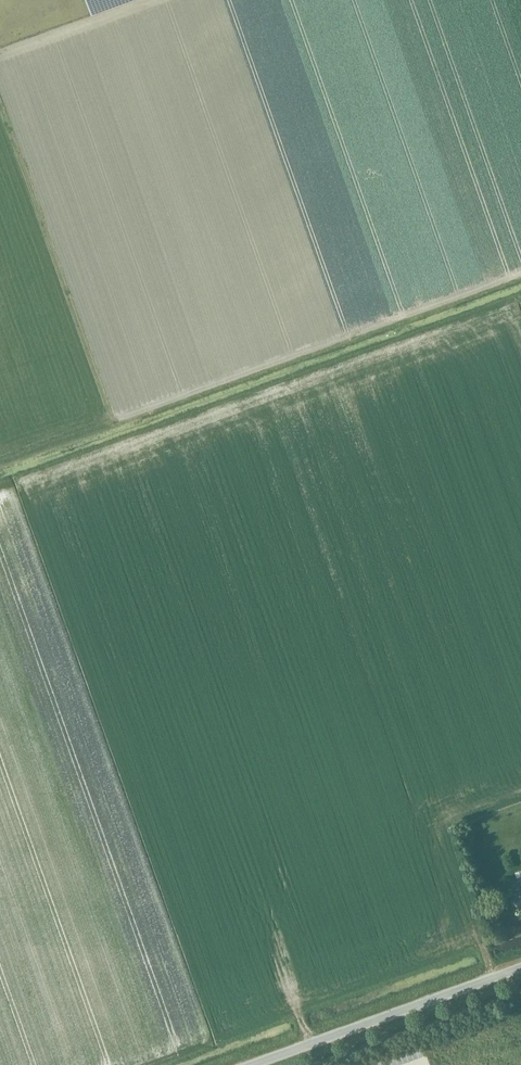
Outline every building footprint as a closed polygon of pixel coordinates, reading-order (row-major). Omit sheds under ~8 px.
[(91,14),(130,0),(86,0),(91,14)]
